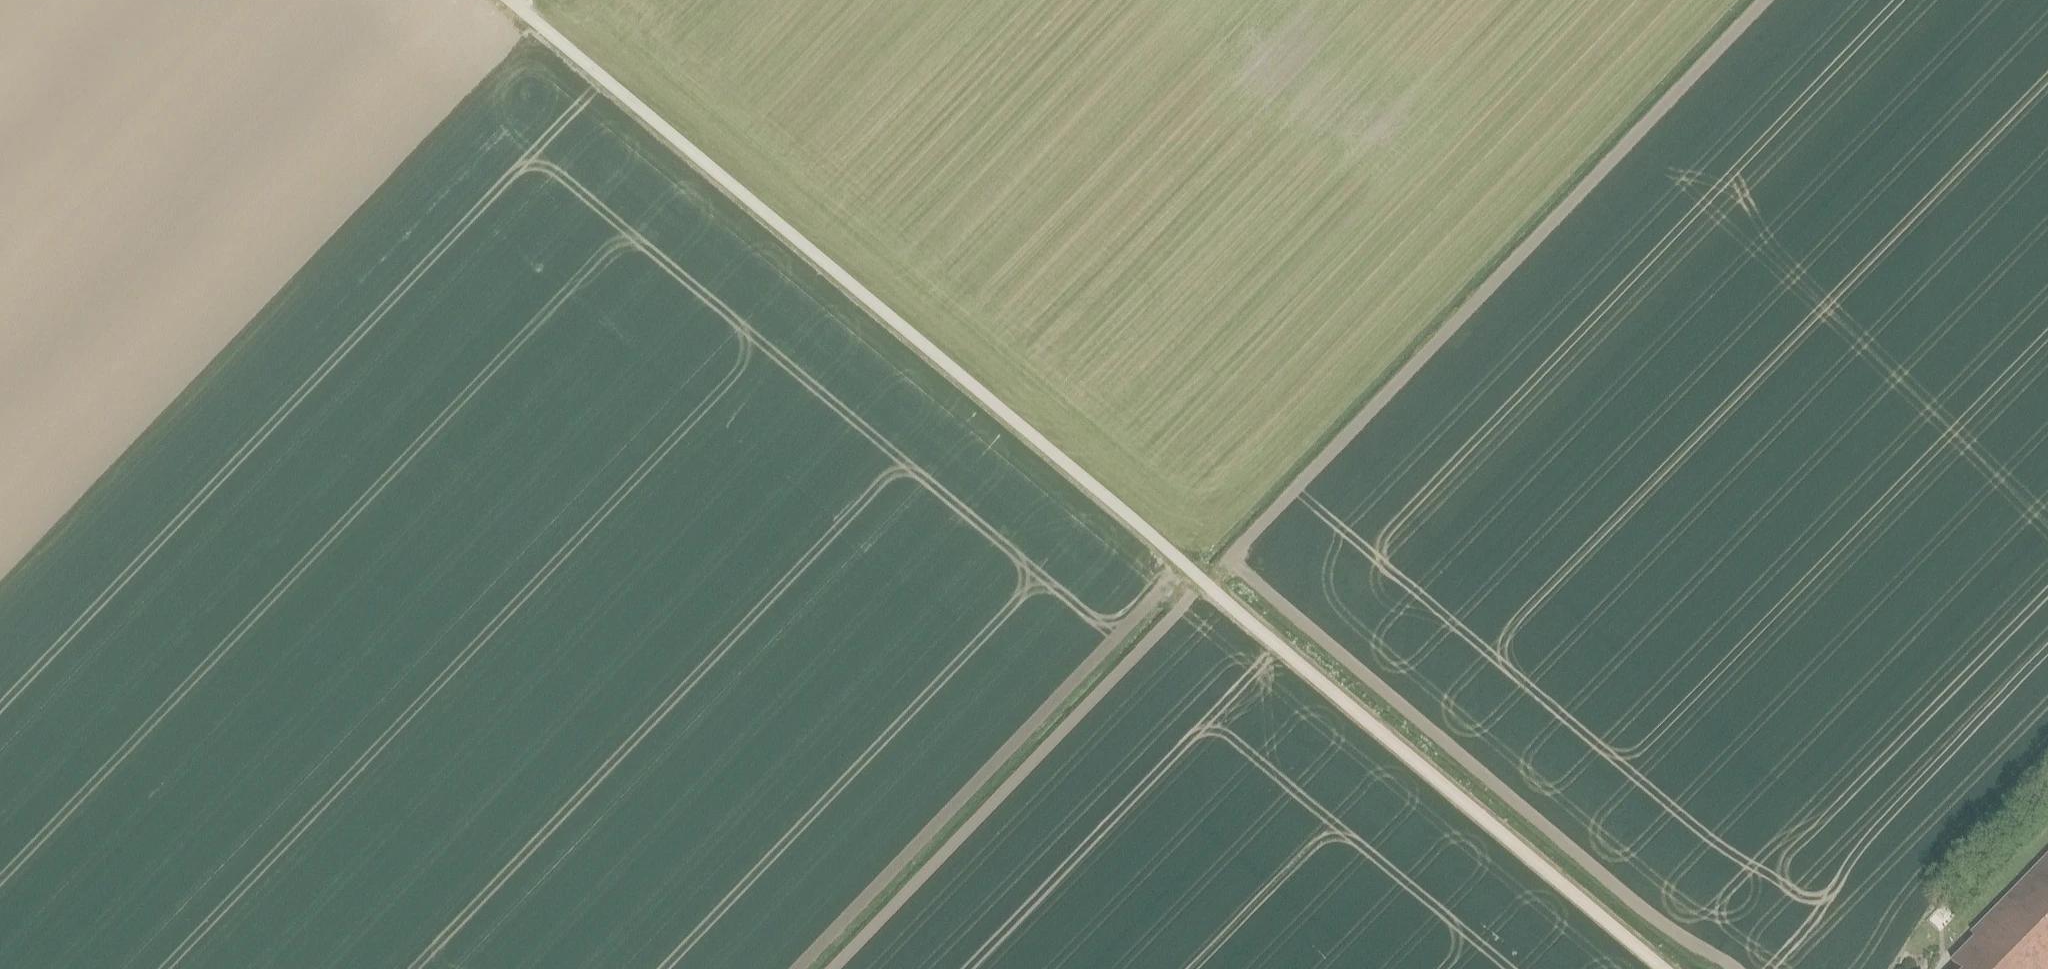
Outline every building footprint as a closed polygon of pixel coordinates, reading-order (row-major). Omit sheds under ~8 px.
[(1972,938),(1975,942),(1952,966),(1955,968),(2047,968),(2047,861),(1972,938)]
